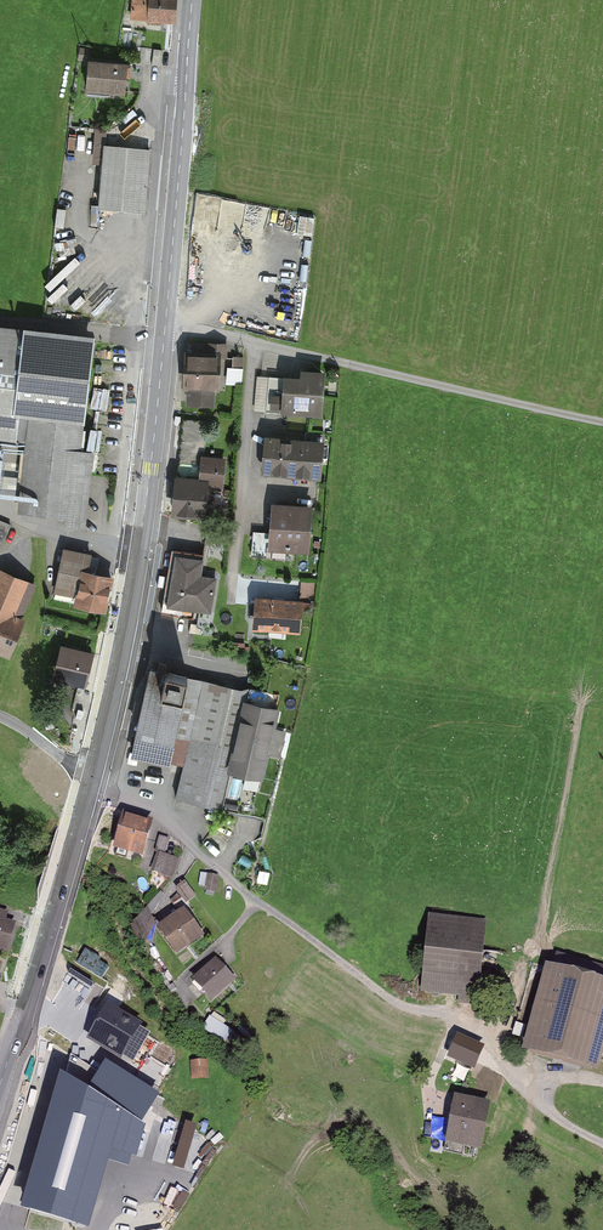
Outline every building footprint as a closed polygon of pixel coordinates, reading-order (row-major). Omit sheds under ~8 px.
[(133,17),(172,20),(174,0),(134,0),(133,17)] [(124,66),(92,64),(90,89),(122,92),(124,66)] [(147,153),(107,150),(103,207),(142,210),(147,153)] [(0,331),(0,440),(29,443),(21,511),(84,518),(91,456),(77,454),(90,341),(0,331)] [(219,355),(186,353),(184,389),(189,389),(188,404),(211,405),(212,390),(217,391),(219,355)] [(234,369),(245,370),(246,360),(234,359),(234,369)] [(228,370),(227,386),(244,387),(244,370),(228,370)] [(285,383),(283,413),(319,415),(321,377),(299,376),(299,383),(285,383)] [(321,445),(267,440),(264,473),(318,478),(321,445)] [(200,460),(198,483),(203,483),(202,488),(220,489),(223,462),(200,460)] [(198,483),(174,481),(171,514),(200,516),(202,488),(203,483),(198,483)] [(309,511),(275,508),(272,548),(306,550),(309,511)] [(87,557),(65,553),(57,593),(78,597),(76,606),(102,611),(108,579),(84,574),(87,557)] [(199,561),(173,557),(166,606),(207,612),(211,581),(196,579),(199,561)] [(0,574),(0,651),(7,654),(21,622),(17,620),(31,588),(0,574)] [(301,601),(313,602),(314,584),(302,583),(301,601)] [(300,604),(257,600),(255,628),(298,632),(300,604)] [(90,656),(62,650),(55,678),(83,685),(90,656)] [(185,679),(151,672),(133,757),(166,764),(185,679)] [(246,694),(206,685),(181,797),(221,806),(228,774),(260,781),(265,756),(278,759),(283,733),(271,731),(275,712),(244,705),(246,694)] [(148,824),(124,818),(116,849),(140,856),(148,824)] [(169,841),(159,838),(154,853),(156,853),(150,872),(172,879),(179,859),(164,855),(169,841)] [(219,877),(207,875),(204,892),(216,894),(219,877)] [(196,897),(185,883),(175,891),(186,905),(196,897)] [(7,953),(15,927),(5,924),(7,917),(0,915),(0,951),(7,953)] [(200,937),(183,916),(160,934),(177,955),(200,937)] [(484,925),(429,918),(420,993),(475,1000),(484,925)] [(232,981),(215,965),(196,985),(212,1001),(232,981)] [(549,976),(528,1055),(594,1072),(602,1040),(602,991),(549,976)] [(157,1042),(107,1013),(91,1040),(141,1070),(157,1042)] [(226,1045),(234,1029),(211,1017),(203,1033),(226,1045)] [(480,1049),(453,1041),(447,1061),(474,1069),(480,1049)] [(206,1078),(206,1065),(192,1066),(193,1079),(206,1078)] [(60,1074),(19,1211),(83,1229),(88,1229),(111,1151),(135,1158),(144,1127),(60,1074)] [(486,1109),(456,1104),(449,1145),(479,1151),(486,1109)]
